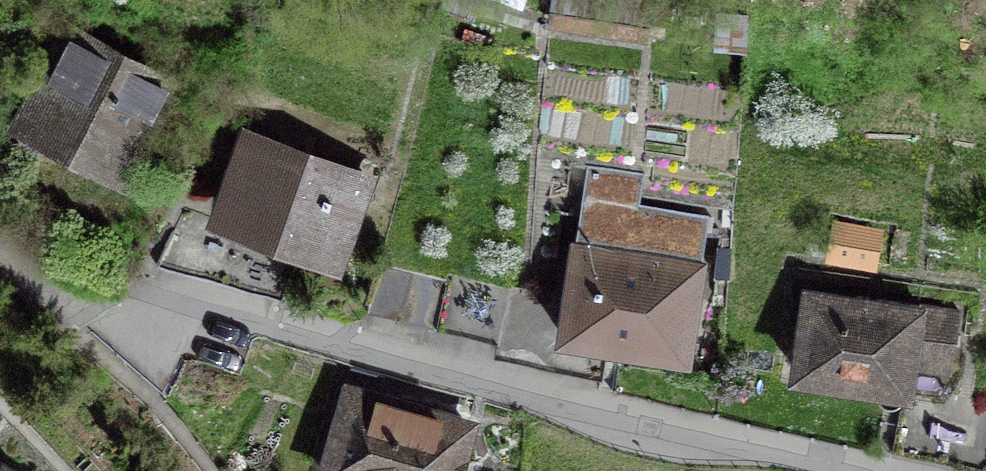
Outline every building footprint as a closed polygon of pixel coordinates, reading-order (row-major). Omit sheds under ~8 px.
[(73,41),(31,120),(121,167),(163,87),(73,41)] [(364,177),(250,136),(245,151),(221,142),(212,167),(221,170),(226,155),(241,161),(222,212),(336,253),(364,177)] [(705,216),(585,198),(568,303),(563,337),(608,344),(610,331),(687,343),(699,263),(698,263),(705,216)] [(301,250),(185,208),(157,266),(282,301),(301,250)] [(880,224),(840,216),(832,257),(872,265),(880,224)] [(602,381),(608,344),(563,337),(568,303),(448,274),(447,279),(435,330),(499,345),(497,352),(562,367),(561,372),(602,381)] [(865,302),(810,294),(797,373),(884,387),(889,360),(950,370),(959,312),(865,297),(865,302)] [(931,389),(899,411),(890,446),(985,466),(985,402),(931,389)] [(328,470),(455,470),(468,426),(351,392),(328,470)]
